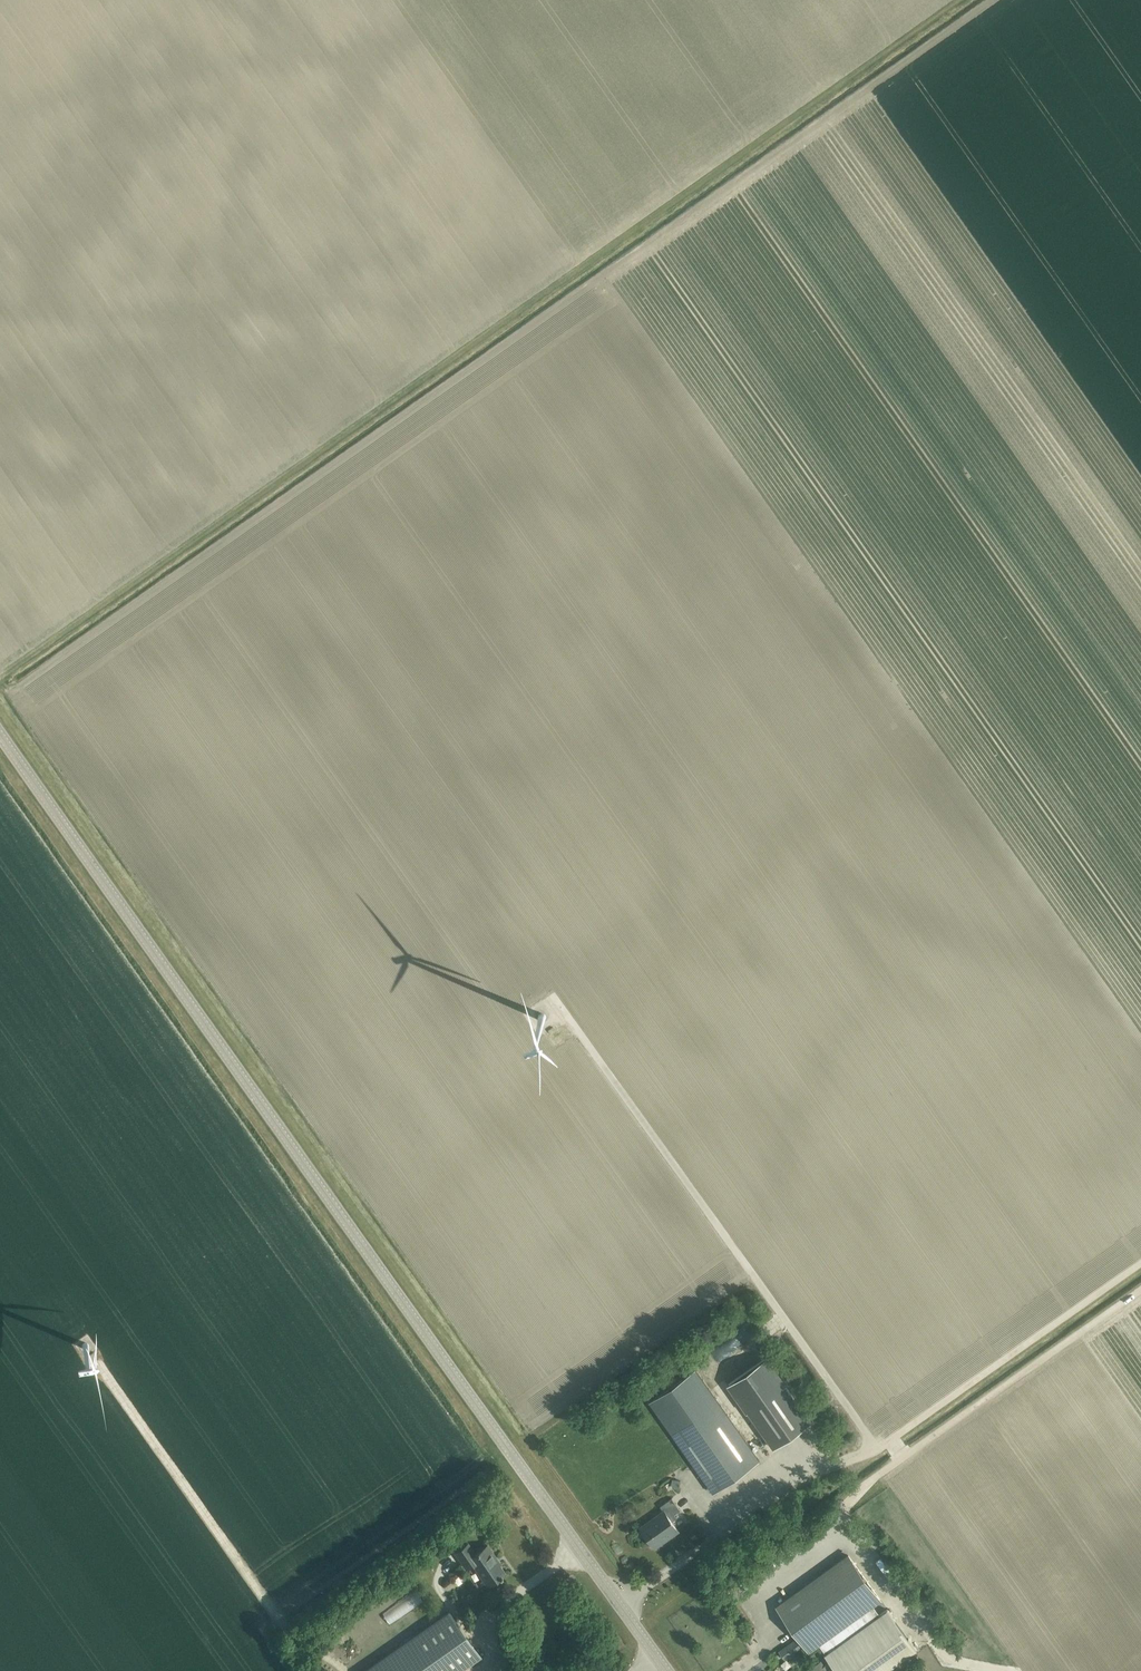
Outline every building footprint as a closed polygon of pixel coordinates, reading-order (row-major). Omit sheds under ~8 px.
[(729,1384),(774,1448),(811,1422),(766,1358),(729,1384)] [(695,1371),(651,1402),(713,1491),(758,1460),(695,1371)] [(660,1506),(663,1511),(641,1527),(655,1548),(678,1531),(669,1518),(680,1510),(672,1498),(660,1506)] [(473,1564),(487,1585),(499,1576),(500,1577),(502,1576),(502,1575),(505,1573),(495,1559),(496,1559),(487,1545),(475,1554),(468,1544),(455,1553),(466,1569),(473,1564)] [(848,1556),(778,1606),(809,1650),(880,1600),(848,1556)] [(826,1653),(839,1670),(887,1670),(916,1650),(887,1609),(826,1653)] [(448,1612),(364,1670),(459,1670),(480,1656),(448,1612)] [(834,1670),(829,1662),(824,1666),(821,1662),(808,1670),(832,1670),(834,1670)]
